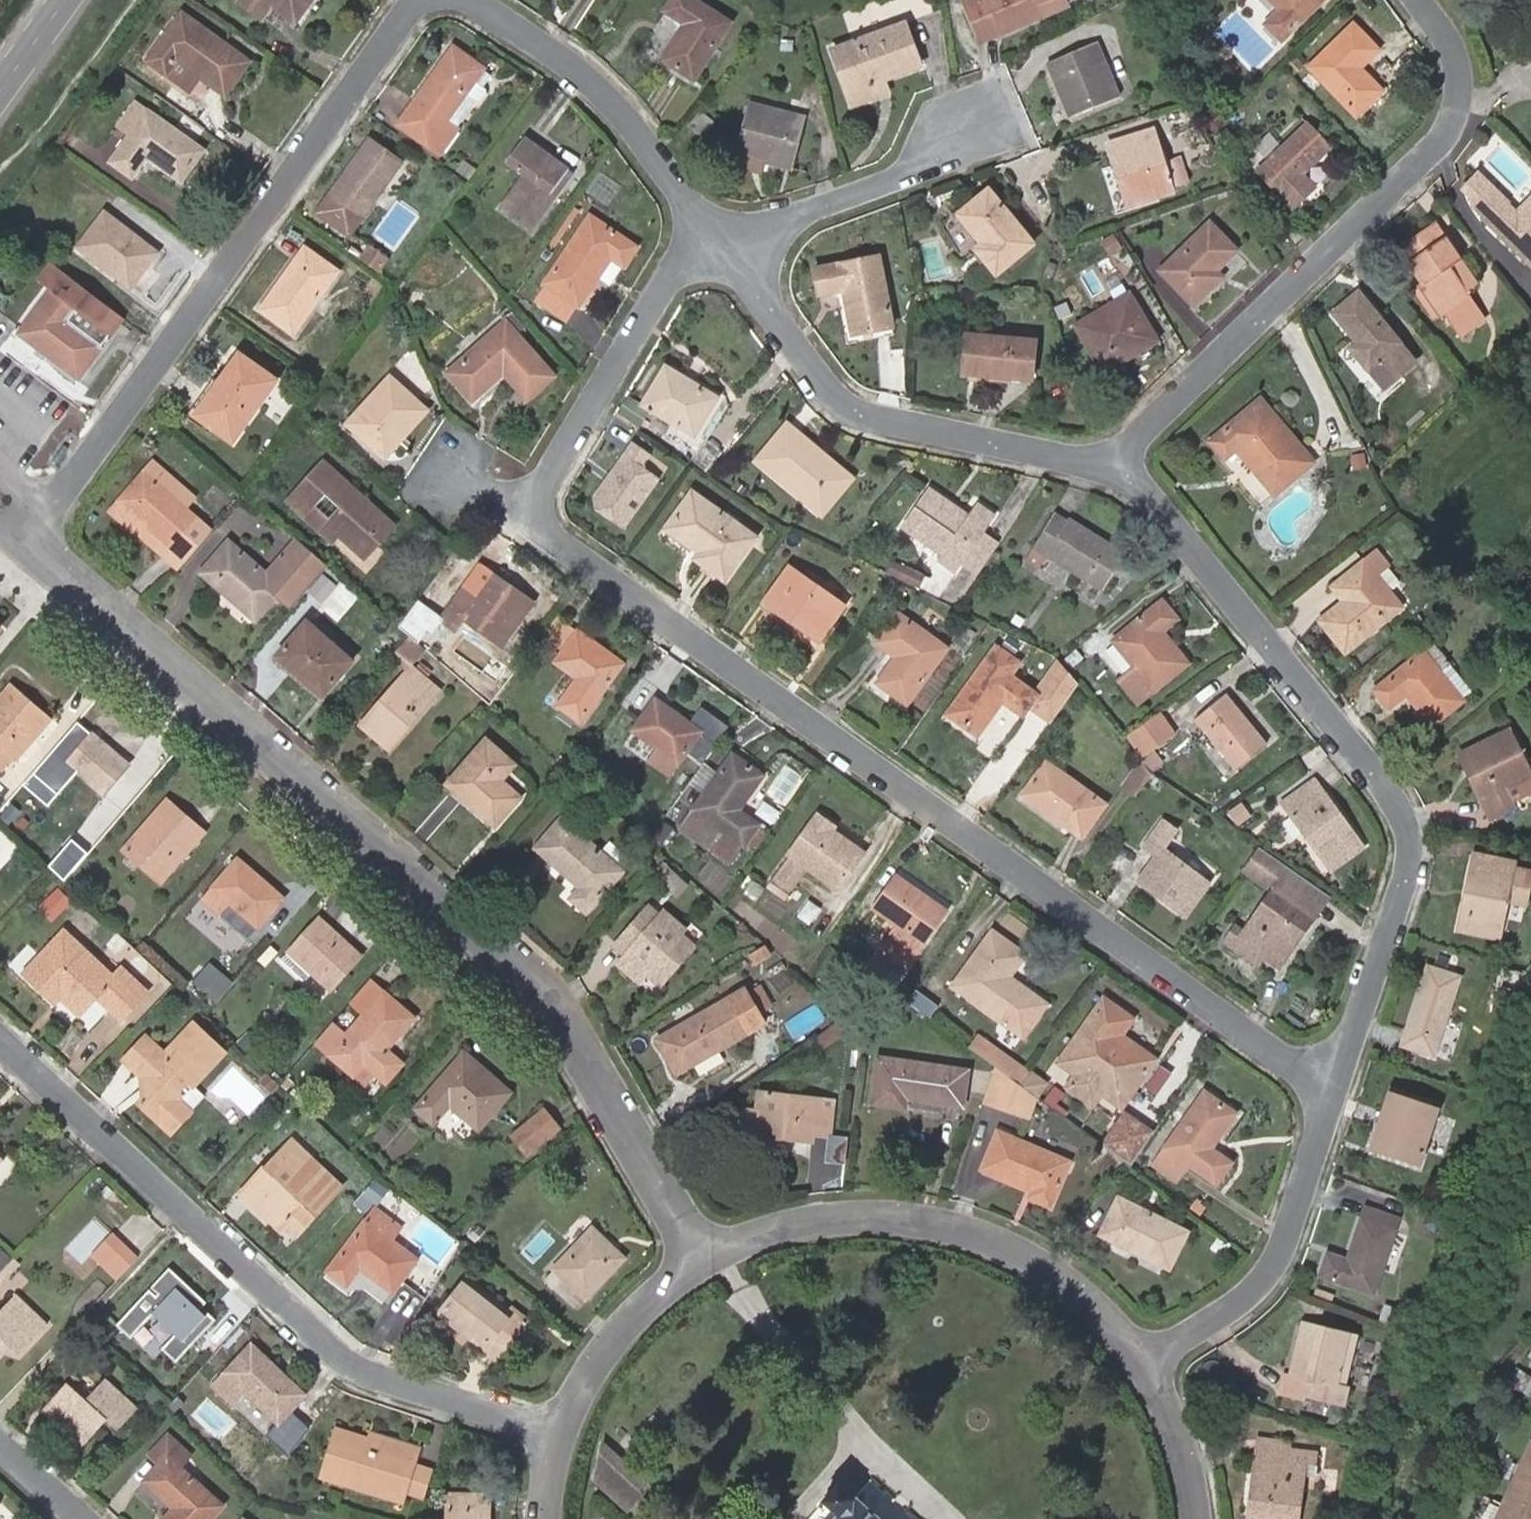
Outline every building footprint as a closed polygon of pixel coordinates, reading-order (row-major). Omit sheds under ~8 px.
[(262,15),(271,2),(296,21),(311,0),(242,0),(262,15)] [(695,0),(673,0),(667,10),(688,24),(665,59),(694,79),(730,22),(695,0)] [(965,2),(982,41),(1066,5),(1063,0),(969,0),(965,2)] [(1279,9),(1265,24),(1281,40),(1321,0),(1270,0),(1279,9)] [(248,61),(183,13),(148,60),(189,91),(200,75),(224,93),(248,61)] [(903,25),(835,49),(854,103),(886,92),(882,79),(917,64),(903,25)] [(1376,50),(1353,26),(1311,67),(1357,113),(1379,91),(1357,68),(1376,50)] [(1099,42),(1047,63),(1067,115),(1119,94),(1099,42)] [(482,68),(454,48),(401,123),(440,152),(475,102),(479,104),(487,92),(473,82),(482,68)] [(1296,57),(1286,67),(1294,77),(1305,67),(1296,57)] [(748,102),(735,154),(765,162),(794,169),(806,116),(748,102)] [(202,150),(136,104),(121,125),(132,134),(112,162),(132,176),(147,155),(181,180),(202,150)] [(700,111),(688,126),(703,139),(715,124),(700,111)] [(1330,148),(1307,123),(1258,171),(1293,208),(1314,187),(1303,175),(1330,148)] [(1110,148),(1120,178),(1130,175),(1137,201),(1172,191),(1170,183),(1184,178),(1179,161),(1164,165),(1154,135),(1110,148)] [(531,230),(552,200),(546,196),(566,167),(526,138),(509,163),(525,174),(500,208),(531,230)] [(370,139),(319,211),(349,233),(401,161),(370,139)] [(765,162),(735,154),(732,165),(762,173),(765,162)] [(471,177),(479,167),(463,156),(456,167),(471,177)] [(573,172),(566,167),(546,196),(552,200),(573,172)] [(1462,187),(1471,197),(1471,205),(1483,216),(1481,218),(1530,269),(1530,197),(1514,214),(1503,204),(1505,202),(1476,173),(1462,187)] [(1128,204),(1137,201),(1130,175),(1120,178),(1128,204)] [(990,190),(961,215),(984,244),(979,249),(997,272),(1034,242),(990,190)] [(156,251),(105,213),(80,246),(130,286),(156,251)] [(591,217),(547,282),(579,304),(611,255),(624,263),(635,246),(591,217)] [(1210,224),(1163,268),(1194,303),(1222,276),(1216,269),(1235,250),(1210,224)] [(1482,320),(1463,291),(1449,270),(1460,262),(1436,225),(1399,250),(1439,312),(1445,309),(1460,334),(1482,320)] [(386,258),(370,247),(362,259),(378,271),(386,258)] [(338,271),(306,248),(262,309),(294,332),(338,271)] [(880,257),(815,270),(819,293),(845,288),(854,333),(892,325),(880,257)] [(1475,283),(1460,262),(1449,270),(1463,291),(1475,283)] [(79,377),(123,317),(52,263),(40,279),(53,289),(20,332),(79,377)] [(568,321),(579,304),(547,282),(535,299),(568,321)] [(1358,291),(1332,312),(1357,342),(1349,348),(1386,393),(1418,366),(1358,291)] [(1128,295),(1079,325),(1105,370),(1155,340),(1128,295)] [(515,312),(506,321),(521,339),(530,330),(515,312)] [(554,375),(521,339),(506,321),(448,372),(472,400),(504,372),(527,399),(554,375)] [(1035,341),(968,334),(965,373),(1031,379),(1035,341)] [(275,380),(244,358),(222,390),(217,387),(198,414),(233,440),(275,380)] [(694,434),(697,431),(716,397),(666,366),(644,403),(694,434)] [(427,410),(390,377),(350,423),(385,456),(427,410)] [(727,403),(716,397),(697,431),(707,437),(727,403)] [(1262,397),(1210,441),(1223,458),(1236,448),(1274,495),(1314,462),(1262,397)] [(851,477),(788,424),(758,460),(821,513),(851,477)] [(591,501),(628,527),(672,463),(635,438),(591,501)] [(688,460),(706,472),(721,453),(706,439),(688,460)] [(286,502),(332,542),(338,534),(364,557),(394,524),(324,460),(286,502)] [(194,499),(152,463),(111,510),(138,534),(147,524),(171,545),(162,555),(177,569),(210,531),(185,508),(194,499)] [(929,488),(903,525),(943,554),(939,560),(956,572),(964,561),(985,532),(996,516),(979,505),(971,517),(929,488)] [(693,492),(668,527),(701,551),(696,557),(725,578),(754,537),(693,492)] [(1068,522),(1054,514),(1025,562),(1039,571),(1048,555),(1104,589),(1126,553),(1070,519),(1068,522)] [(147,524),(138,534),(162,555),(171,545),(147,524)] [(998,541),(985,532),(964,561),(977,570),(998,541)] [(275,594),(291,608),(328,564),(294,536),(264,570),(230,541),(203,572),(255,618),(275,594)] [(1377,551),(1333,588),(1345,601),(1322,621),(1344,650),(1398,607),(1388,593),(1397,585),(1398,581),(1397,575),(1377,551)] [(924,576),(893,562),(888,574),(919,588),(924,576)] [(790,568),(765,603),(817,640),(842,605),(790,568)] [(312,591),(325,602),(344,580),(330,569),(312,591)] [(463,589),(441,618),(456,629),(464,618),(501,645),(532,603),(493,575),(476,598),(463,589)] [(1162,601),(1115,640),(1119,645),(1108,653),(1126,675),(1120,681),(1138,703),(1188,663),(1162,632),(1177,620),(1162,601)] [(899,614),(878,642),(899,657),(880,683),(907,703),(946,649),(899,614)] [(559,617),(543,639),(552,645),(567,623),(559,617)] [(351,660),(308,623),(278,656),(322,695),(351,660)] [(567,623),(552,645),(562,652),(577,631),(567,623)] [(577,631),(562,652),(556,660),(578,677),(558,704),(579,720),(622,664),(577,631)] [(426,649),(410,635),(391,657),(407,672),(362,724),(390,748),(439,690),(412,665),(426,649)] [(1432,645),(1377,689),(1390,706),(1408,691),(1433,723),(1471,693),(1432,645)] [(1051,724),(1077,687),(1057,661),(1033,694),(1009,676),(1017,664),(997,649),(951,714),(978,734),(1003,699),(1023,713),(1028,707),(1051,724)] [(1076,649),(1065,658),(1072,667),(1083,658),(1076,649)] [(0,697),(0,768),(2,770),(15,755),(18,758),(52,719),(12,683),(0,697)] [(1224,695),(1196,718),(1237,769),(1266,745),(1224,695)] [(654,698),(633,728),(657,746),(647,759),(669,775),(686,751),(703,763),(730,726),(702,706),(690,723),(654,698)] [(1130,735),(1147,756),(1181,729),(1164,708),(1130,735)] [(1468,751),(1481,780),(1474,784),(1490,817),(1514,805),(1511,800),(1530,790),(1530,774),(1510,731),(1468,751)] [(94,735),(70,763),(104,793),(128,764),(94,735)] [(486,740),(448,782),(495,824),(520,796),(501,779),(514,765),(486,740)] [(1460,755),(1474,784),(1481,780),(1468,751),(1460,755)] [(732,753),(680,826),(706,845),(719,827),(725,832),(711,852),(729,865),(744,845),(755,852),(766,837),(756,829),(760,823),(740,809),(764,775),(732,753)] [(1153,753),(1143,761),(1151,770),(1161,763),(1153,753)] [(1152,772),(1151,770),(1143,761),(1140,758),(1119,788),(1134,798),(1152,772)] [(1105,804),(1047,763),(1025,795),(1083,837),(1105,804)] [(1315,780),(1284,802),(1332,870),(1363,848),(1315,780)] [(168,801),(126,849),(161,879),(202,831),(168,801)] [(1238,806),(1228,813),(1238,826),(1247,819),(1238,806)] [(835,827),(816,814),(789,854),(791,856),(774,881),(789,892),(807,867),(837,888),(862,850),(833,830),(835,827)] [(562,818),(537,846),(582,886),(572,897),(588,910),(622,871),(562,818)] [(662,820),(647,841),(658,850),(673,829),(662,820)] [(1175,832),(1163,822),(1145,846),(1157,856),(1140,879),(1187,915),(1210,885),(1163,849),(1175,832)] [(75,838),(54,863),(69,875),(90,850),(75,838)] [(1296,871),(1258,845),(1242,869),(1272,890),(1244,932),(1236,926),(1225,941),(1257,965),(1264,955),(1280,967),(1315,918),(1280,895),(1296,871)] [(1473,853),(1466,892),(1472,894),(1464,930),(1497,937),(1505,901),(1523,905),(1530,871),(1513,867),(1514,862),(1473,853)] [(238,859),(204,899),(223,916),(233,904),(258,925),(282,897),(238,859)] [(688,885),(662,861),(650,875),(676,899),(688,885)] [(1330,895),(1296,871),(1280,895),(1315,918),(1330,895)] [(897,876),(873,908),(898,925),(877,956),(900,973),(945,910),(897,876)] [(71,901),(60,890),(42,909),(54,919),(71,901)] [(1458,928),(1464,930),(1472,894),(1466,892),(1458,928)] [(658,917),(649,908),(616,944),(626,954),(618,962),(639,981),(648,972),(661,984),(694,946),(680,934),(684,928),(664,911),(658,917)] [(321,920),(283,962),(301,979),(311,969),(331,987),(360,956),(321,920)] [(64,931),(26,972),(56,1000),(61,995),(80,1013),(98,995),(122,1018),(148,991),(122,967),(114,976),(64,931)] [(1025,955),(993,931),(954,986),(1023,1036),(1047,1003),(1009,977),(1025,955)] [(208,962),(191,982),(214,1002),(231,982),(208,962)] [(1459,977),(1427,966),(1401,1044),(1433,1055),(1459,977)] [(331,1022),(317,1039),(355,1074),(365,1062),(387,1081),(402,1064),(386,1049),(413,1017),(369,978),(348,1002),(364,1017),(346,1037),(331,1022)] [(891,991),(904,1000),(911,990),(899,981),(891,991)] [(745,988),(658,1038),(678,1074),(765,1023),(759,1012),(772,1004),(762,987),(748,994),(745,988)] [(1134,1018),(1105,997),(1071,1046),(1134,1091),(1157,1059),(1123,1035),(1134,1018)] [(164,1054),(157,1047),(134,1072),(138,1076),(141,1097),(137,1103),(169,1133),(191,1110),(182,1101),(180,1091),(186,1084),(192,1088),(225,1053),(193,1023),(164,1054)] [(842,1026),(821,1041),(826,1049),(847,1034),(842,1026)] [(134,1072),(157,1047),(145,1036),(122,1060),(134,1072)] [(993,1066),(1020,1086),(1028,1074),(981,1038),(972,1050),(993,1066)] [(465,1052),(417,1105),(434,1121),(451,1102),(479,1127),(510,1092),(465,1052)] [(969,1071),(878,1058),(872,1103),(905,1108),(907,1098),(964,1105),(969,1071)] [(1160,1093),(1175,1070),(1163,1062),(1147,1085),(1160,1093)] [(1028,1119),(1035,1097),(1033,1095),(1020,1086),(993,1066),(981,1103),(1028,1119)] [(1030,1072),(1028,1074),(1020,1086),(1033,1095),(1043,1081),(1030,1072)] [(279,1082),(269,1073),(263,1079),(273,1089),(279,1082)] [(1235,1114),(1204,1091),(1154,1163),(1176,1179),(1188,1162),(1217,1183),(1232,1162),(1212,1148),(1235,1114)] [(759,1093),(757,1110),(755,1125),(771,1128),(770,1136),(813,1141),(815,1134),(831,1135),(834,1108),(817,1106),(818,1100),(759,1093)] [(1436,1109),(1390,1093),(1372,1146),(1419,1162),(1436,1109)] [(1123,1161),(1129,1166),(1165,1115),(1138,1094),(1102,1145),(1123,1161)] [(754,1134),(755,1125),(757,1110),(745,1109),(742,1133),(754,1134)] [(544,1110),(515,1135),(528,1151),(557,1126),(544,1110)] [(755,1125),(754,1134),(770,1136),(771,1128),(755,1125)] [(1069,1161),(999,1132),(984,1168),(1033,1188),(1030,1196),(1051,1205),(1069,1161)] [(295,1135),(241,1191),(281,1228),(296,1214),(306,1223),(341,1186),(310,1156),(313,1152),(295,1135)] [(373,1175),(360,1190),(376,1203),(388,1188),(373,1175)] [(1188,1231),(1118,1197),(1101,1233),(1171,1268),(1188,1231)] [(1365,1207),(1361,1220),(1395,1231),(1400,1219),(1365,1207)] [(399,1226),(375,1208),(328,1270),(348,1284),(361,1266),(393,1289),(416,1257),(391,1239),(399,1226)] [(1375,1294),(1395,1231),(1361,1220),(1348,1260),(1328,1253),(1320,1276),(1375,1294)] [(593,1230),(548,1279),(578,1307),(623,1259),(593,1230)] [(93,1254),(104,1265),(123,1246),(112,1235),(93,1254)] [(117,1278),(136,1258),(123,1246),(104,1265),(117,1278)] [(148,1289),(116,1324),(130,1338),(155,1311),(177,1331),(161,1348),(176,1361),(215,1319),(207,1312),(203,1316),(197,1310),(201,1306),(205,1301),(168,1267),(150,1287),(157,1293),(155,1295),(148,1289)] [(364,1270),(357,1281),(387,1302),(395,1291),(364,1270)] [(493,1341),(505,1350),(528,1321),(514,1309),(510,1314),(495,1302),(491,1307),(464,1285),(444,1310),(462,1326),(472,1334),(489,1347),(493,1341)] [(8,1342),(20,1352),(47,1322),(15,1293),(0,1310),(0,1350),(8,1342)] [(203,1316),(207,1312),(201,1306),(197,1310),(203,1316)] [(1356,1336),(1302,1324),(1290,1377),(1285,1375),(1281,1393),(1303,1398),(1304,1394),(1344,1403),(1347,1390),(1343,1389),(1356,1336)] [(472,1334),(462,1326),(456,1334),(466,1342),(472,1334)] [(493,1341),(489,1347),(486,1350),(498,1359),(505,1350),(493,1341)] [(251,1345),(215,1384),(233,1401),(245,1389),(280,1421),(305,1394),(251,1345)] [(1516,1368),(1508,1382),(1530,1395),(1530,1376),(1516,1368)] [(68,1382),(43,1409),(82,1445),(106,1419),(117,1428),(137,1407),(105,1378),(86,1399),(68,1382)] [(401,1487),(409,1463),(412,1452),(371,1438),(340,1428),(326,1475),(398,1498),(401,1487)] [(148,1453),(159,1463),(144,1480),(174,1507),(163,1518),(209,1518),(223,1504),(181,1465),(190,1454),(167,1433),(148,1453)] [(371,1438),(412,1452),(414,1447),(372,1433),(371,1438)] [(1289,1460),(1290,1448),(1291,1443),(1260,1438),(1258,1456),(1289,1460)] [(610,1448),(598,1485),(633,1518),(658,1492),(610,1448)] [(1290,1448),(1289,1460),(1258,1456),(1249,1515),(1273,1518),(1298,1518),(1306,1462),(1314,1463),(1316,1452),(1290,1448)] [(1502,1518),(1530,1518),(1530,1453),(1502,1518)] [(429,1470),(409,1463),(401,1487),(422,1494),(429,1470)] [(839,1513),(834,1518),(885,1518),(859,1496),(857,1498),(840,1482),(825,1500),(839,1513)] [(489,1509),(475,1508),(475,1494),(449,1493),(449,1518),(488,1518),(489,1509)] [(475,1508),(489,1509),(489,1494),(475,1494),(475,1508)] [(14,1513),(3,1504),(0,1508),(0,1518),(9,1518),(14,1513)]
